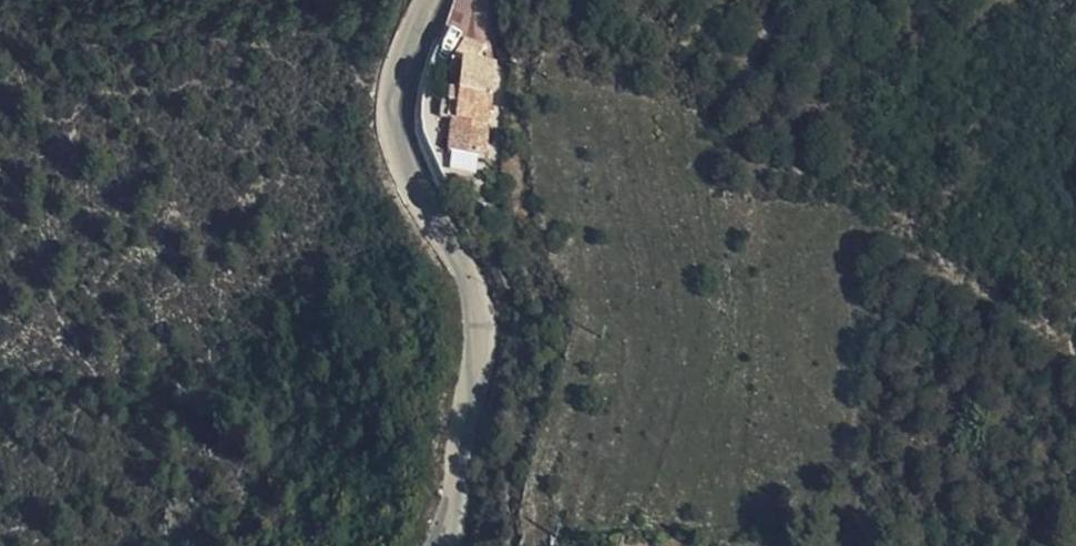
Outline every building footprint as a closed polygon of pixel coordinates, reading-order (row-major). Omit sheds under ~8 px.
[(489,39),(498,0),(453,0),(447,30),(489,39)] [(458,52),(459,84),(460,111),(460,147),(495,148),(498,52),(458,52)] [(460,111),(459,84),(448,84),(449,111),(460,111)]
